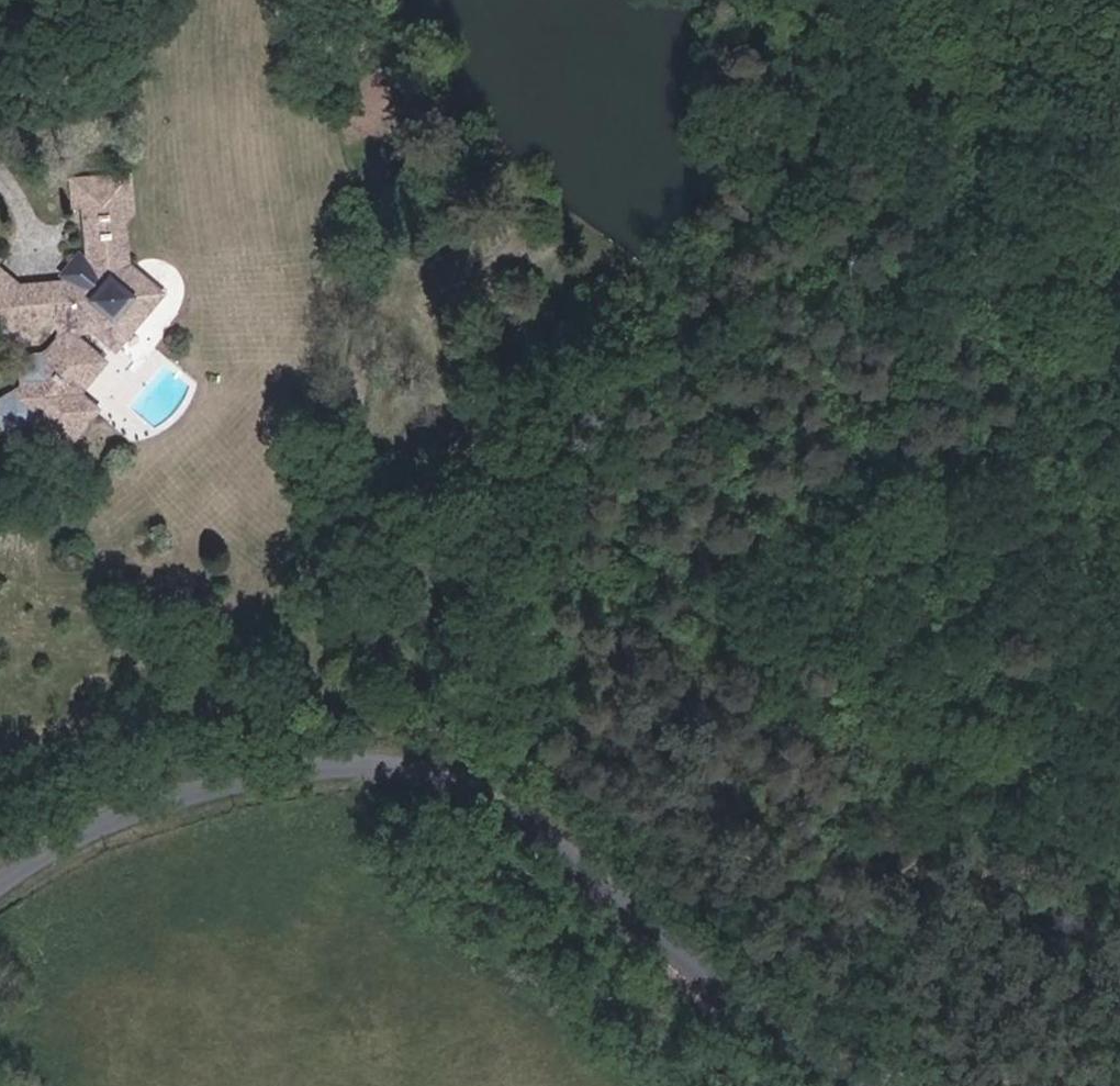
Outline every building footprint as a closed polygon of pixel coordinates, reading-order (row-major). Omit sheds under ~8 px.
[(79,202),(89,201),(88,187),(120,184),(121,205),(135,205),(131,170),(76,173),(79,202)] [(89,291),(78,283),(65,297),(67,317),(68,337),(81,336),(95,321),(105,325),(98,335),(134,332),(162,299),(126,268),(121,205),(120,184),(88,187),(89,201),(94,266),(104,264),(104,276),(95,276),(94,286),(89,291)] [(54,318),(50,285),(22,286),(0,270),(0,310),(13,321),(54,318)] [(78,283),(50,285),(54,318),(67,317),(65,297),(78,283)] [(117,352),(134,332),(98,335),(97,336),(117,352)] [(75,342),(81,336),(68,337),(47,359),(41,357),(36,358),(31,359),(26,363),(23,373),(24,378),(26,384),(7,405),(6,410),(6,415),(9,420),(13,423),(17,425),(22,425),(27,423),(64,452),(98,414),(78,397),(104,367),(75,342)]
